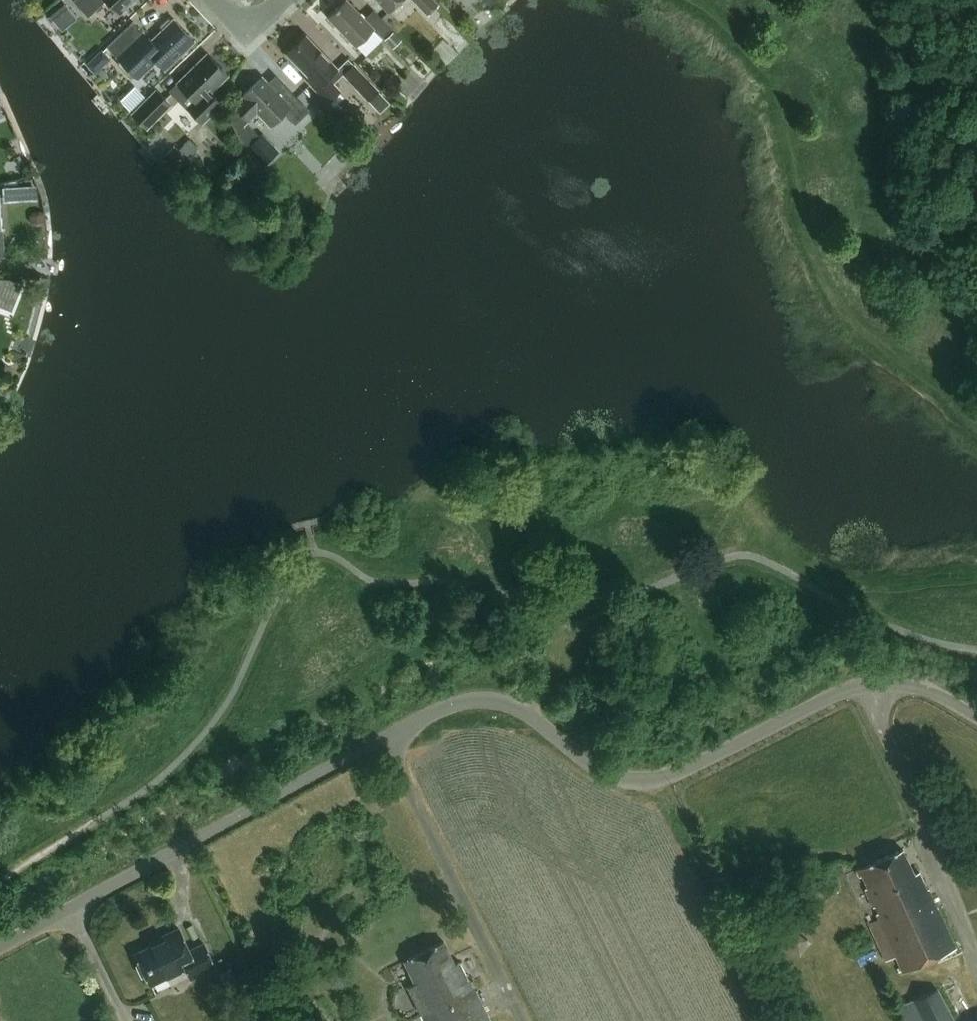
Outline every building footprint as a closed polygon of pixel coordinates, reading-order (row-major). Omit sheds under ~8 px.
[(68,7),(63,0),(61,0),(47,11),(53,19),(68,7)] [(89,16),(105,0),(74,0),(89,16)] [(133,0),(107,0),(120,13),(133,0)] [(392,27),(374,9),(365,17),(348,0),(345,0),(329,16),(356,44),(374,27),(382,36),(392,27)] [(400,0),(380,0),(389,10),(400,0)] [(434,0),(414,0),(428,14),(438,4),(434,0)] [(176,21),(174,19),(169,17),(161,25),(162,30),(164,32),(154,42),(134,21),(108,46),(119,57),(119,63),(130,75),(136,75),(155,57),(163,66),(193,37),(176,20),(176,21)] [(342,91),(329,76),(338,67),(307,34),(288,52),(309,75),(306,78),(316,88),(330,102),(342,91)] [(102,48),(86,63),(95,73),(111,58),(102,48)] [(209,89),(225,74),(226,72),(210,55),(172,92),(180,100),(201,121),(221,101),(209,89)] [(354,64),(344,73),(369,100),(379,91),(354,64)] [(269,84),(262,77),(244,94),(246,95),(235,105),(249,119),(259,109),(272,123),(285,111),(296,122),(309,109),(277,76),(269,84)] [(146,128),(171,103),(156,87),(130,111),(146,128)] [(277,153),(261,137),(249,148),(265,165),(277,153)] [(904,971),(957,946),(938,906),(937,907),(928,888),(926,888),(918,871),(914,873),(902,848),(856,869),(879,917),(869,922),(886,960),(897,955),(904,971)] [(192,978),(215,966),(204,943),(190,950),(179,928),(162,936),(163,939),(136,953),(151,984),(186,967),(192,978)] [(427,1020),(492,1020),(477,990),(476,990),(471,981),(461,961),(456,963),(444,941),(405,960),(416,983),(410,986),(427,1020)] [(896,1009),(902,1020),(955,1020),(938,988),(896,1009)]
